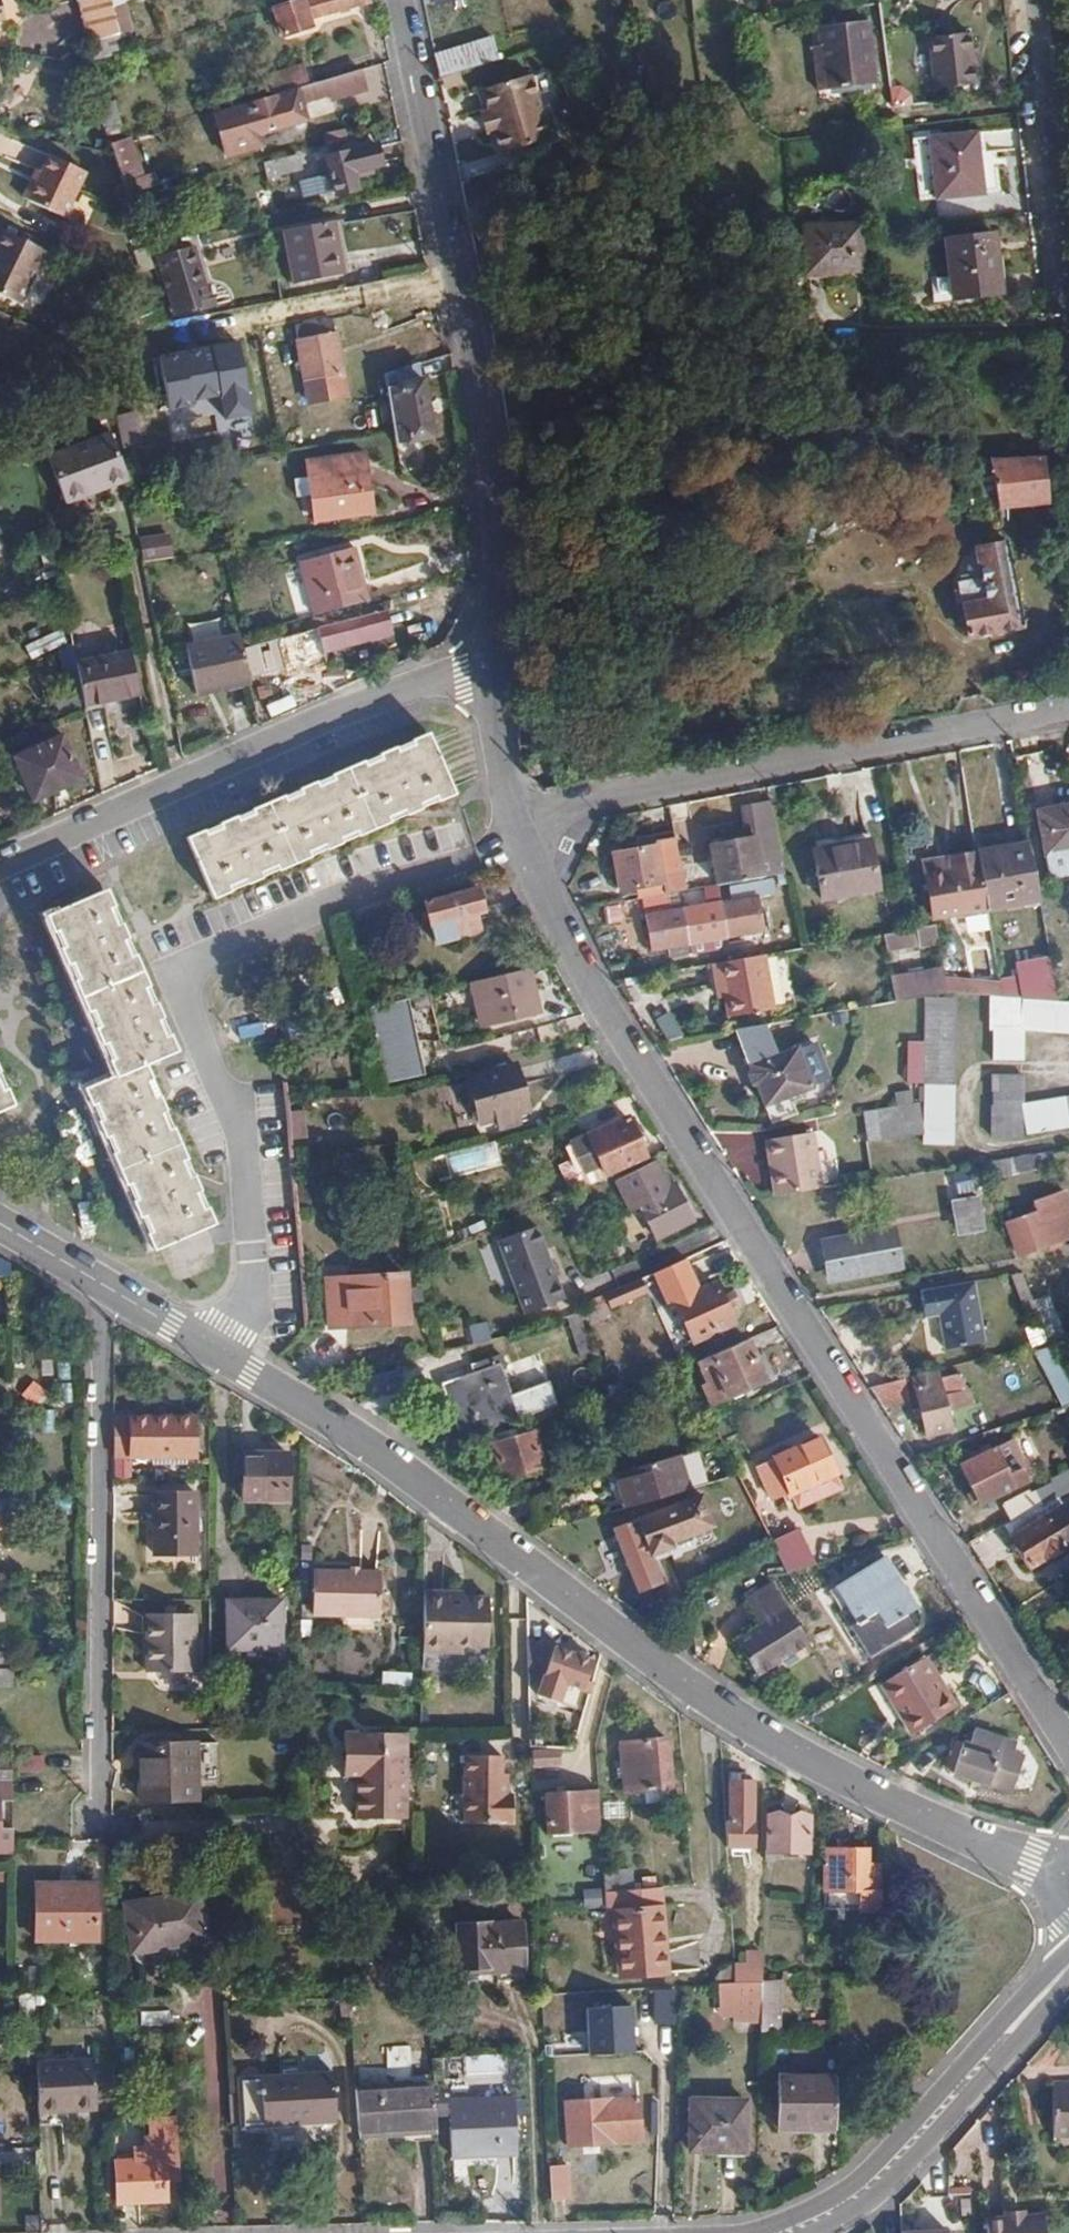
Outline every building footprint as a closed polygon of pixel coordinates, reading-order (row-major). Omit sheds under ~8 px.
[(91,36),(115,29),(105,0),(70,0),(84,39),(91,36)] [(271,5),(280,33),(308,25),(306,16),(365,2),(365,0),(289,0),(271,5)] [(755,0),(738,0),(741,17),(758,15),(755,0)] [(871,85),(865,22),(818,27),(823,89),(871,85)] [(97,57),(122,50),(115,29),(91,36),(97,57)] [(968,63),(964,32),(927,36),(932,87),(977,83),(976,62),(968,63)] [(432,52),(437,76),(496,59),(489,35),(432,52)] [(270,93),(307,83),(302,64),(265,74),(270,93)] [(363,87),(358,67),(321,79),(307,83),(270,93),(219,108),(231,151),(264,142),(261,131),(308,118),(303,100),(327,93),(329,97),(363,87)] [(546,138),(529,73),(481,86),(487,109),(479,112),(484,131),(492,129),(498,150),(546,138)] [(982,193),(975,133),(928,138),(935,198),(982,193)] [(132,183),(116,138),(102,143),(119,187),(132,183)] [(378,163),(373,144),(324,155),(334,195),(354,191),(351,177),(357,176),(356,168),(378,163)] [(45,155),(37,171),(24,198),(62,217),(83,173),(45,155)] [(299,169),(296,155),(242,170),(245,184),(299,169)] [(24,198),(37,171),(32,169),(19,196),(24,198)] [(338,274),(329,222),(280,231),(290,283),(338,274)] [(863,270),(859,223),(806,229),(809,273),(863,270)] [(42,250),(0,229),(0,296),(15,303),(42,250)] [(995,297),(991,236),(942,238),(945,298),(995,297)] [(189,246),(175,251),(188,287),(202,282),(189,246)] [(188,287),(175,251),(153,260),(173,317),(195,309),(193,303),(208,298),(202,282),(188,287)] [(329,319),(296,325),(311,402),(344,396),(329,319)] [(429,436),(417,361),(380,372),(389,430),(392,444),(429,436)] [(123,473),(107,435),(47,459),(65,504),(89,496),(86,488),(123,473)] [(369,515),(360,450),(318,456),(328,521),(369,515)] [(1044,500),(1038,459),(986,461),(994,504),(1044,500)] [(955,585),(964,637),(1020,626),(1004,541),(974,547),(980,580),(955,585)] [(135,547),(139,566),(158,562),(154,543),(135,547)] [(311,615),(364,601),(350,548),(297,560),(311,615)] [(387,627),(384,611),(281,638),(288,666),(323,658),(320,644),(387,627)] [(195,693),(248,683),(238,637),(187,646),(195,693)] [(69,645),(56,651),(65,697),(56,703),(57,717),(81,705),(73,664),(69,645)] [(73,664),(81,705),(134,696),(126,655),(73,664)] [(76,773),(58,736),(12,757),(29,793),(76,773)] [(424,738),(185,840),(210,900),(450,799),(424,738)] [(768,802),(743,807),(747,838),(711,844),(717,884),(770,874),(783,872),(768,802)] [(1037,810),(1047,876),(1068,873),(1068,805),(1037,810)] [(685,890),(674,836),(653,840),(653,845),(613,852),(619,889),(660,882),(662,894),(685,890)] [(875,887),(868,841),(812,849),(818,897),(875,887)] [(1036,897),(1026,845),(999,849),(999,846),(973,850),(974,860),(982,906),(1036,897)] [(949,865),(922,869),(926,886),(931,915),(982,906),(974,860),(973,850),(972,848),(947,852),(949,865)] [(926,886),(922,869),(921,870),(928,915),(931,915),(926,886)] [(662,894),(641,897),(646,940),(644,941),(646,951),(669,947),(670,958),(726,948),(725,937),(760,931),(756,896),(772,893),(770,874),(717,884),(719,901),(665,911),(662,894)] [(172,1047),(103,888),(42,915),(110,1073),(79,1087),(148,1247),(207,1221),(137,1061),(172,1047)] [(481,912),(475,891),(423,904),(434,944),(478,933),(473,914),(481,912)] [(625,925),(623,908),(602,911),(605,927),(625,925)] [(932,923),(914,926),(903,928),(906,942),(935,938),(932,923)] [(762,953),(727,960),(735,1015),(760,1013),(770,1011),(762,953)] [(1055,1001),(1047,958),(1014,964),(1019,998),(1055,1001)] [(889,976),(892,1001),(895,1001),(945,992),(940,966),(889,976)] [(497,975),(467,982),(474,1026),(534,1015),(525,972),(498,978),(497,975)] [(972,995),(992,996),(997,997),(994,982),(973,980),(972,995)] [(1055,1001),(1019,998),(997,997),(992,996),(995,1059),(1024,1057),(1023,1030),(1068,1033),(1068,1002),(1055,1001)] [(953,999),(920,1000),(920,1032),(926,1033),(931,1134),(930,1134),(931,1142),(959,1141),(953,999)] [(416,1072),(403,1002),(372,1008),(385,1078),(416,1072)] [(760,1013),(735,1015),(736,1022),(760,1018),(760,1013)] [(763,1024),(733,1029),(762,1103),(787,1094),(809,1085),(794,1046),(774,1054),(763,1024)] [(526,1111),(512,1066),(464,1079),(477,1124),(495,1120),(497,1126),(517,1122),(515,1114),(526,1111)] [(1027,1135),(1025,1077),(996,1078),(999,1136),(1027,1135)] [(893,1088),(893,1103),(918,1103),(918,1088),(893,1088)] [(787,1094),(762,1103),(766,1113),(791,1103),(787,1094)] [(1027,1105),(1031,1132),(1068,1124),(1068,1096),(1027,1105)] [(870,1146),(930,1134),(924,1104),(864,1116),(870,1146)] [(567,1193),(644,1159),(626,1117),(564,1144),(570,1159),(555,1165),(567,1193)] [(765,1138),(776,1194),(822,1186),(813,1131),(765,1138)] [(493,1141),(444,1156),(451,1177),(499,1163),(493,1141)] [(978,1157),(984,1169),(1050,1156),(1048,1144),(978,1157)] [(666,1186),(653,1162),(615,1182),(628,1209),(632,1208),(639,1223),(645,1220),(655,1238),(690,1219),(672,1184),(666,1186)] [(949,1171),(951,1190),(968,1188),(966,1170),(949,1171)] [(1063,1188),(1029,1200),(1032,1210),(1000,1222),(1013,1258),(1068,1237),(1068,1205),(1063,1188)] [(984,1232),(977,1194),(945,1199),(952,1235),(984,1232)] [(489,1241),(519,1313),(562,1298),(536,1225),(489,1241)] [(900,1270),(890,1225),(815,1237),(822,1284),(900,1270)] [(717,1296),(712,1284),(697,1291),(681,1257),(647,1272),(686,1345),(731,1324),(724,1310),(738,1303),(731,1289),(717,1296)] [(404,1319),(401,1272),(322,1279),(325,1326),(404,1319)] [(935,1316),(940,1349),(983,1342),(973,1278),(913,1284),(915,1316),(935,1316)] [(645,1295),(640,1283),(629,1288),(605,1300),(610,1312),(645,1295)] [(1049,1294),(1034,1299),(1051,1350),(1066,1345),(1049,1294)] [(575,1349),(587,1346),(577,1319),(566,1322),(575,1349)] [(465,1325),(468,1342),(487,1339),(484,1322),(465,1325)] [(768,1380),(746,1342),(703,1367),(715,1388),(710,1392),(720,1408),(768,1380)] [(1051,1350),(1038,1353),(1065,1404),(1068,1403),(1068,1383),(1051,1350)] [(504,1359),(496,1361),(499,1371),(507,1369),(504,1359)] [(449,1384),(465,1438),(514,1423),(507,1402),(511,1401),(505,1382),(503,1383),(499,1371),(496,1361),(473,1367),(476,1377),(449,1384)] [(965,1371),(935,1379),(937,1386),(915,1390),(925,1436),(947,1430),(944,1411),(972,1405),(970,1394),(964,1394),(960,1379),(966,1377),(965,1371)] [(901,1387),(873,1394),(882,1408),(905,1402),(901,1387)] [(581,1403),(524,1420),(527,1427),(583,1412),(581,1403)] [(191,1459),(191,1420),(128,1421),(128,1459),(191,1459)] [(538,1466),(528,1430),(511,1435),(509,1427),(490,1433),(492,1441),(490,1441),(500,1477),(538,1466)] [(775,1499),(834,1473),(819,1441),(761,1467),(775,1499)] [(1007,1475),(995,1450),(991,1451),(989,1445),(980,1449),(982,1455),(960,1465),(977,1503),(1025,1483),(1020,1469),(1007,1475)] [(623,1507),(629,1505),(683,1486),(687,1485),(677,1451),(614,1471),(623,1507)] [(285,1502),(284,1455),(240,1454),(240,1502),(285,1502)] [(193,1558),(193,1497),(152,1497),(151,1557),(193,1558)] [(1022,1570),(1068,1540),(1068,1520),(1057,1503),(1002,1536),(1022,1570)] [(623,1507),(600,1515),(635,1591),(659,1580),(637,1531),(646,1526),(642,1519),(636,1521),(629,1505),(623,1507)] [(798,1529),(771,1542),(776,1553),(785,1573),(815,1565),(798,1529)] [(917,1607),(885,1557),(834,1587),(854,1622),(849,1626),(868,1657),(914,1630),(905,1614),(917,1607)] [(379,1567),(306,1568),(306,1618),(379,1617),(379,1567)] [(758,1675),(808,1643),(795,1621),(770,1583),(744,1599),(760,1623),(735,1639),(758,1675)] [(451,1590),(421,1590),(420,1628),(420,1636),(459,1637),(459,1643),(484,1643),(483,1598),(461,1597),(451,1596),(451,1590)] [(276,1649),(277,1601),(225,1602),(225,1649),(276,1649)] [(198,1672),(197,1613),(145,1613),(145,1671),(198,1672)] [(538,1626),(526,1626),(527,1654),(539,1654),(538,1626)] [(584,1680),(591,1660),(552,1648),(536,1696),(552,1700),(558,1681),(581,1688),(580,1692),(588,1694),(592,1682),(584,1680)] [(11,1668),(11,1651),(0,1651),(0,1668),(11,1668)] [(951,1707),(922,1658),(879,1683),(899,1716),(896,1718),(906,1734),(951,1707)] [(11,1686),(11,1668),(0,1668),(0,1686),(11,1686)] [(395,1676),(394,1690),(405,1691),(406,1677),(395,1676)] [(405,1691),(419,1693),(419,1677),(406,1677),(405,1691)] [(1013,1791),(1023,1754),(1000,1747),(1003,1738),(974,1729),(969,1744),(956,1740),(949,1761),(954,1763),(951,1772),(1013,1791)] [(355,1801),(356,1825),(403,1825),(405,1739),(341,1738),(341,1742),(353,1741),(355,1801)] [(670,1788),(664,1739),(621,1742),(625,1791),(670,1788)] [(354,1825),(356,1825),(355,1801),(353,1741),(341,1742),(340,1783),(354,1783),(354,1825)] [(195,1799),(194,1745),(138,1747),(139,1800),(195,1799)] [(527,1747),(528,1765),(557,1764),(557,1746),(527,1747)] [(462,1816),(511,1816),(512,1797),(512,1791),(506,1791),(505,1770),(500,1770),(500,1752),(463,1751),(462,1816)] [(19,1755),(19,1770),(41,1771),(42,1756),(19,1755)] [(12,1764),(0,1764),(0,1790),(12,1790),(12,1764)] [(730,1826),(725,1826),(727,1845),(753,1845),(753,1781),(731,1778),(730,1826)] [(596,1831),(592,1790),(540,1796),(543,1837),(596,1831)] [(766,1850),(808,1850),(810,1815),(766,1815),(766,1850)] [(880,1910),(881,1864),(866,1864),(865,1849),(824,1848),(823,1890),(857,1891),(858,1909),(880,1910)] [(601,1892),(628,1890),(627,1873),(600,1874),(601,1892)] [(92,1935),(92,1886),(34,1885),(34,1935),(92,1935)] [(660,1977),(657,1888),(628,1890),(601,1892),(603,1910),(609,1909),(614,1978),(660,1977)] [(202,1942),(197,1895),(122,1906),(128,1952),(202,1942)] [(521,1970),(519,1923),(458,1925),(459,1968),(495,1968),(495,1971),(521,1970)] [(762,1981),(763,1952),(745,1953),(746,1963),(735,1963),(737,1982),(762,1981)] [(19,1992),(19,2013),(34,2013),(35,1992),(19,1992)] [(633,2006),(588,2008),(590,2056),(636,2054),(633,2006)] [(34,2063),(34,2065),(35,2112),(94,2110),(92,2061),(34,2063)] [(336,2123),(333,2075),(262,2081),(263,2093),(241,2095),(244,2131),(336,2123)] [(1051,2083),(1051,2136),(1068,2136),(1068,2083),(1051,2083)] [(355,2089),(358,2134),(434,2130),(431,2084),(355,2089)] [(638,2138),(636,2095),(563,2100),(566,2144),(638,2138)] [(784,2147),(834,2146),(835,2096),(785,2098),(784,2147)] [(511,2152),(509,2097),(450,2100),(454,2166),(496,2164),(497,2153),(511,2152)] [(744,2154),(745,2107),(691,2105),(689,2155),(744,2154)] [(163,2160),(113,2162),(114,2201),(164,2200),(163,2160)] [(548,2167),(550,2199),(567,2199),(566,2166),(548,2167)] [(1027,2215),(1027,2210),(1003,2212),(1003,2217),(987,2219),(989,2232),(1046,2232),(1045,2214),(1027,2215)] [(34,2229),(35,2215),(24,2215),(24,2229),(34,2229)] [(953,2225),(918,2224),(918,2232),(953,2232),(953,2225)]
